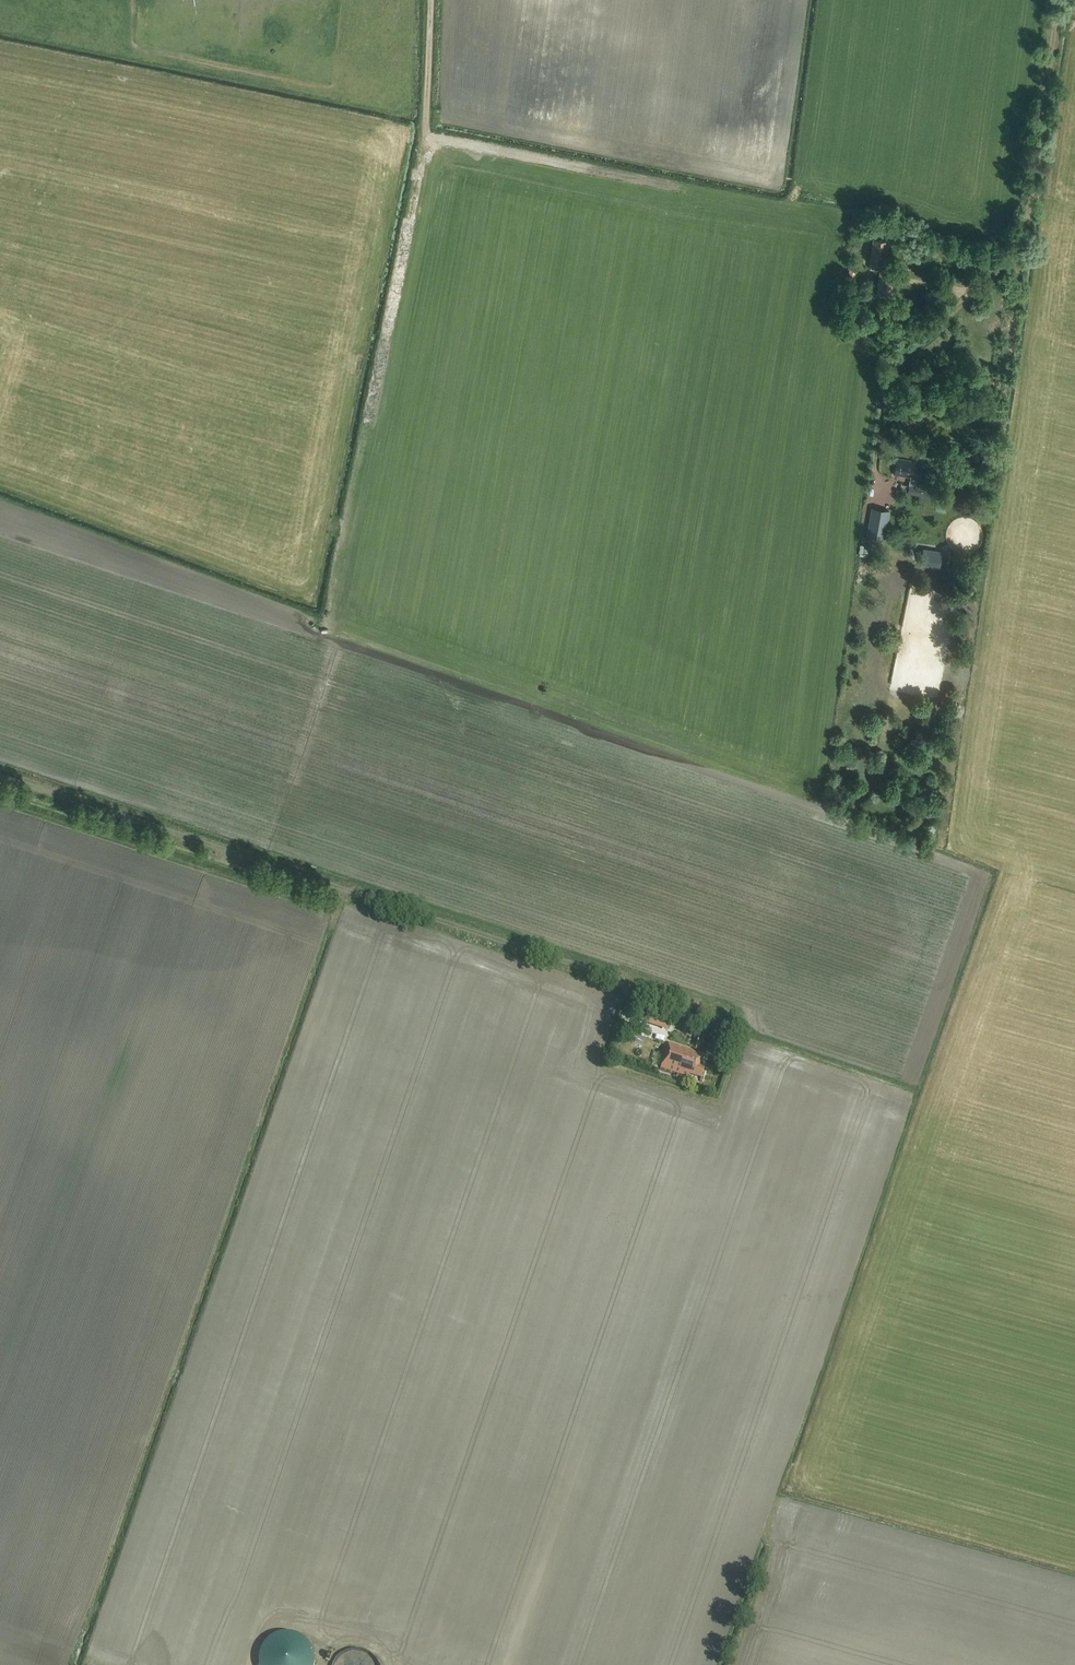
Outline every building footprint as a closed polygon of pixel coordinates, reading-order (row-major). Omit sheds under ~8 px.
[(877,295),(891,297),(894,274),(883,272),(887,245),(885,244),(885,241),(874,239),(869,267),(881,269),(877,295)] [(855,282),(856,270),(849,269),(848,280),(855,282)] [(911,477),(909,486),(908,493),(934,498),(936,489),(918,485),(922,464),(898,459),(895,474),(911,477)] [(938,503),(937,510),(948,511),(949,504),(938,503)] [(867,536),(885,539),(890,510),(871,507),(867,536)] [(924,548),(921,565),(937,568),(938,560),(931,558),(933,550),(924,548)] [(956,578),(958,569),(948,566),(946,576),(956,578)] [(673,1029),(676,1017),(653,1012),(650,1025),(673,1029)] [(669,1043),(660,1068),(688,1077),(689,1074),(701,1078),(705,1069),(699,1067),(702,1057),(692,1053),(693,1051),(669,1043)] [(337,1664),(376,1664),(376,1650),(336,1651),(337,1664)]
